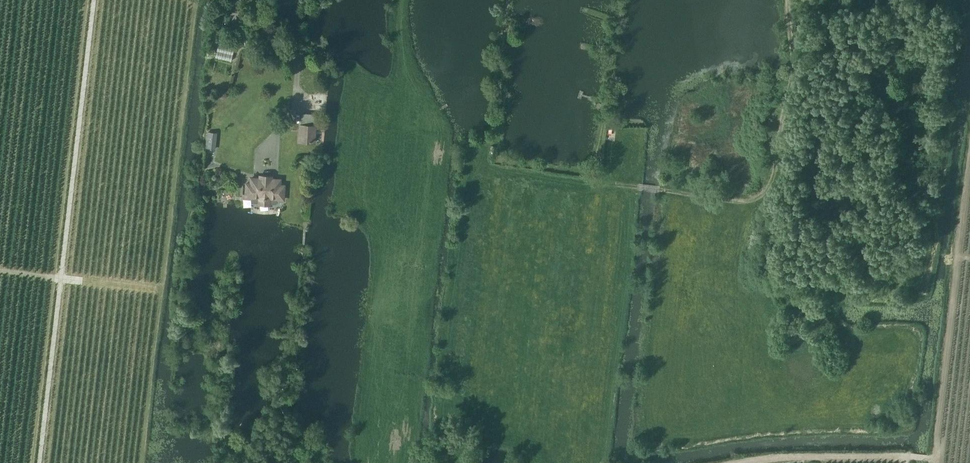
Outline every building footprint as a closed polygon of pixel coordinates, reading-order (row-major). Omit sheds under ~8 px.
[(234,48),(236,40),(220,36),(218,44),(234,48)] [(231,61),(234,48),(218,44),(215,57),(231,61)] [(299,142),(314,143),(315,126),(300,125),(299,142)] [(616,140),(617,127),(607,126),(607,140),(616,140)] [(206,147),(214,148),(216,136),(208,135),(206,147)] [(283,197),(284,186),(280,185),(280,180),(269,179),(268,179),(263,179),(263,178),(261,178),(261,179),(251,178),(250,184),(246,183),(246,195),(252,195),(252,200),(253,202),(258,202),(260,200),(260,199),(269,200),(269,201),(270,203),(275,203),(277,201),(277,197),(283,197)]
